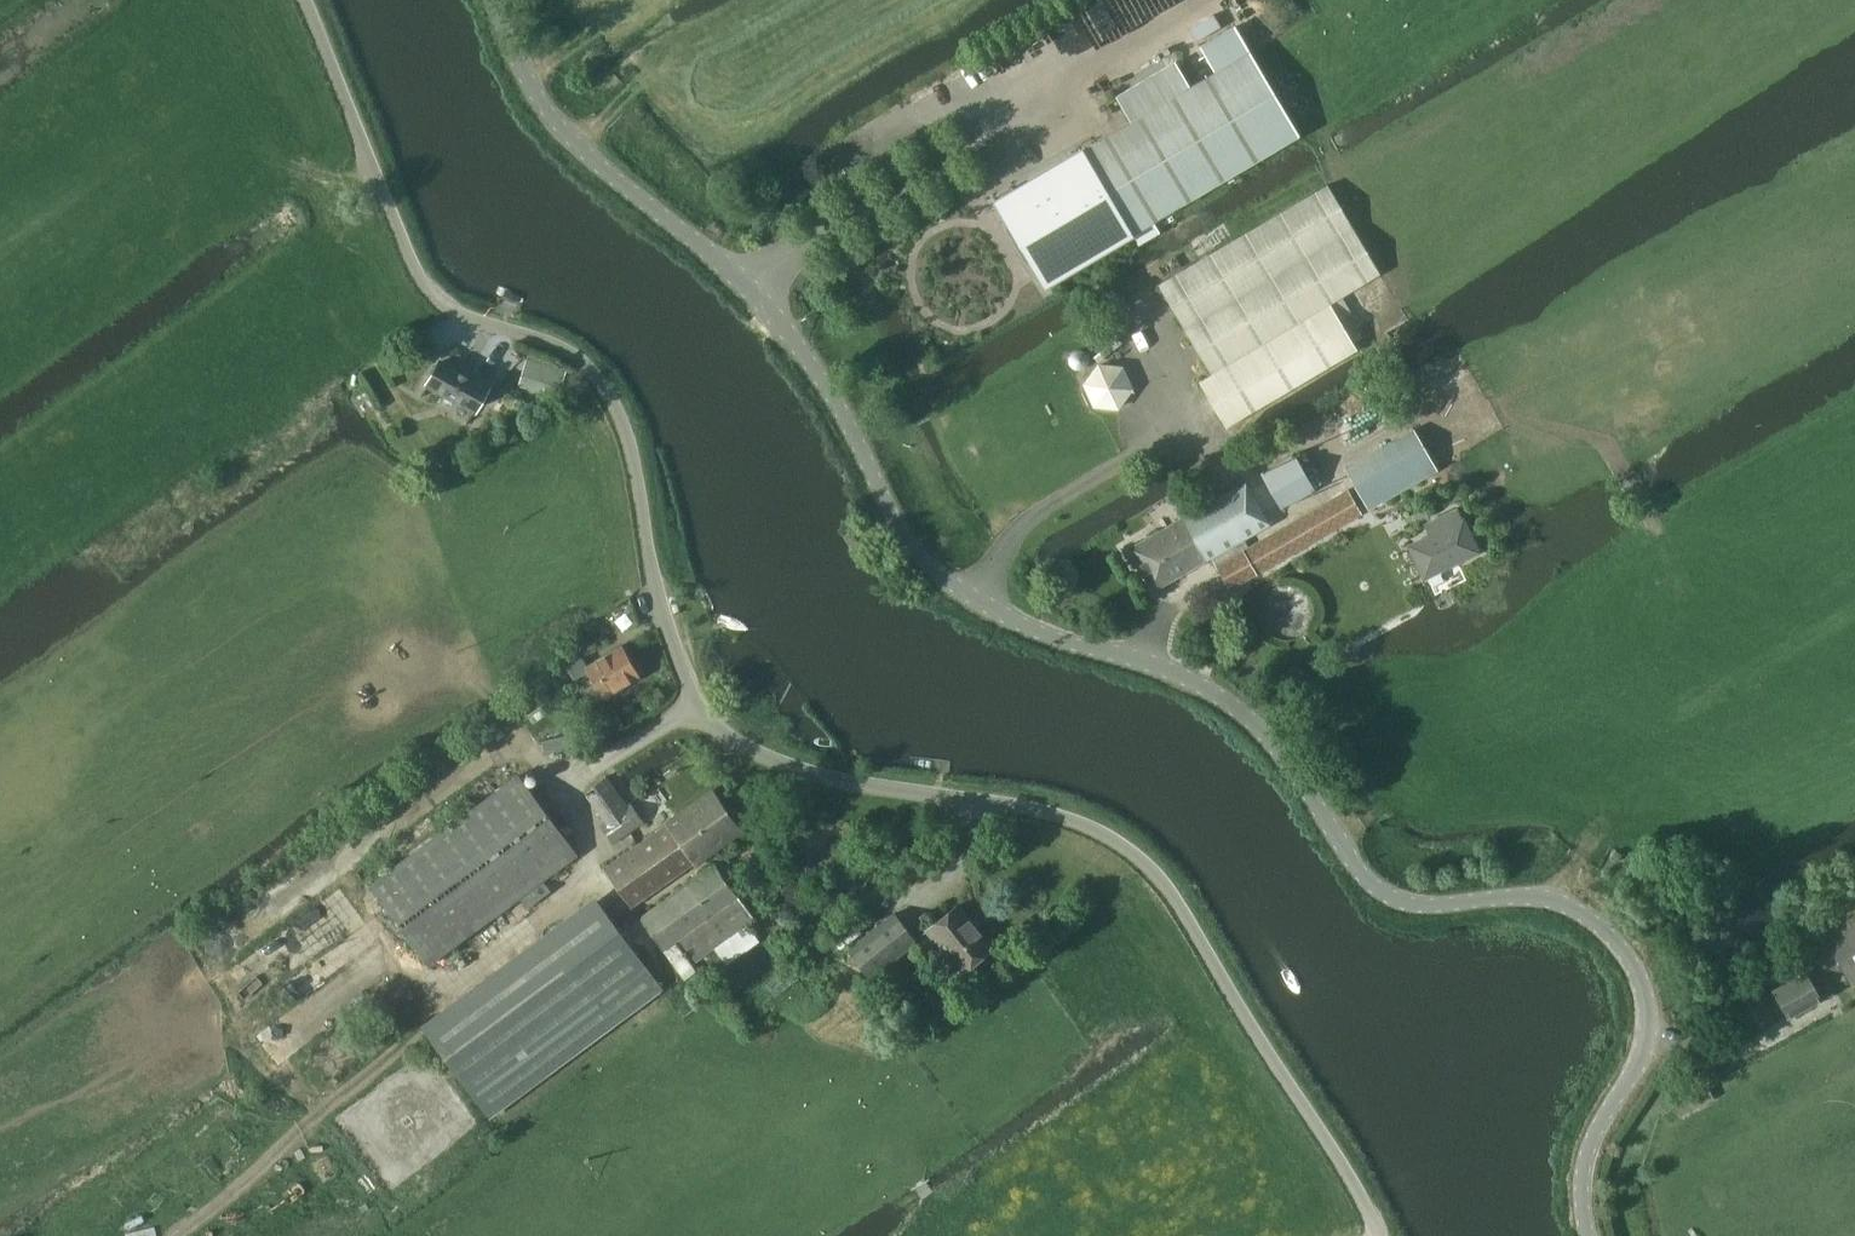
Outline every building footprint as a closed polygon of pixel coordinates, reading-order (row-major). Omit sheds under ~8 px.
[(1082,151),(996,201),(1044,284),(1131,233),(1297,135),(1299,134),(1250,51),(1235,26),(1233,27),(1201,46),(1201,47),(1216,72),(1213,73),(1191,87),(1176,61),(1174,62),(1117,96),(1132,121),(1082,151)] [(1159,285),(1211,374),(1199,382),(1226,427),(1357,350),(1330,304),(1379,275),(1327,186),(1159,285)] [(529,351),(516,393),(541,402),(546,388),(560,392),(567,370),(552,365),(554,359),(529,351)] [(1136,385),(1136,384),(1136,378),(1134,373),(1128,364),(1125,360),(1118,356),(1111,353),(1107,353),(1100,353),(1094,355),(1088,358),(1084,361),(1080,365),(1076,371),(1074,377),(1073,383),(1074,389),(1075,395),(1077,400),(1082,406),(1086,409),(1092,413),(1097,415),(1104,416),(1109,415),(1116,414),(1125,408),(1129,404),(1133,398),(1135,391),(1136,385)] [(480,403),(489,385),(441,358),(427,385),(475,411),(480,403)] [(1411,430),(1344,469),(1343,470),(1366,510),(1435,470),(1411,430)] [(1263,465),(1278,502),(1317,486),(1301,449),(1263,465)] [(1230,587),(1359,513),(1346,491),(1247,548),(1242,539),(1268,524),(1245,483),(1130,549),(1153,590),(1212,556),(1230,587)] [(1422,579),(1480,551),(1463,516),(1458,506),(1425,521),(1430,532),(1405,543),(1422,579)] [(1313,612),(1313,611),(1311,602),(1309,598),(1306,594),(1299,588),(1295,587),(1289,586),(1282,587),(1276,589),(1272,592),(1267,597),(1265,601),(1263,610),(1265,619),(1269,627),(1274,631),(1279,634),(1288,636),(1297,634),(1305,629),(1309,624),(1311,620),(1313,612)] [(640,675),(623,645),(587,666),(583,658),(568,666),(582,690),(596,683),(603,696),(640,675)] [(619,729),(624,726),(613,707),(608,710),(619,729)] [(518,773),(378,877),(369,885),(429,965),(439,958),(579,854),(518,773)] [(629,803),(608,774),(584,790),(605,820),(600,824),(614,844),(649,819),(634,799),(629,803)] [(699,862),(742,831),(710,787),(667,818),(668,820),(606,866),(635,906),(697,860),(699,862)] [(716,863),(642,916),(665,949),(680,938),(696,960),(715,946),(747,923),(755,917),(716,863)] [(1849,981),(1854,978),(1854,892),(1813,914),(1827,941),(1810,951),(1812,956),(1799,964),(1804,972),(1774,989),(1789,1015),(1819,998),(1812,986),(1825,979),(1849,981)] [(961,973),(994,947),(958,903),(926,929),(961,973)] [(494,1117),(664,988),(603,907),(433,1036),(494,1117)] [(871,978),(919,941),(895,911),(847,948),(871,978)] [(747,923),(715,946),(727,963),(760,940),(747,923)]
